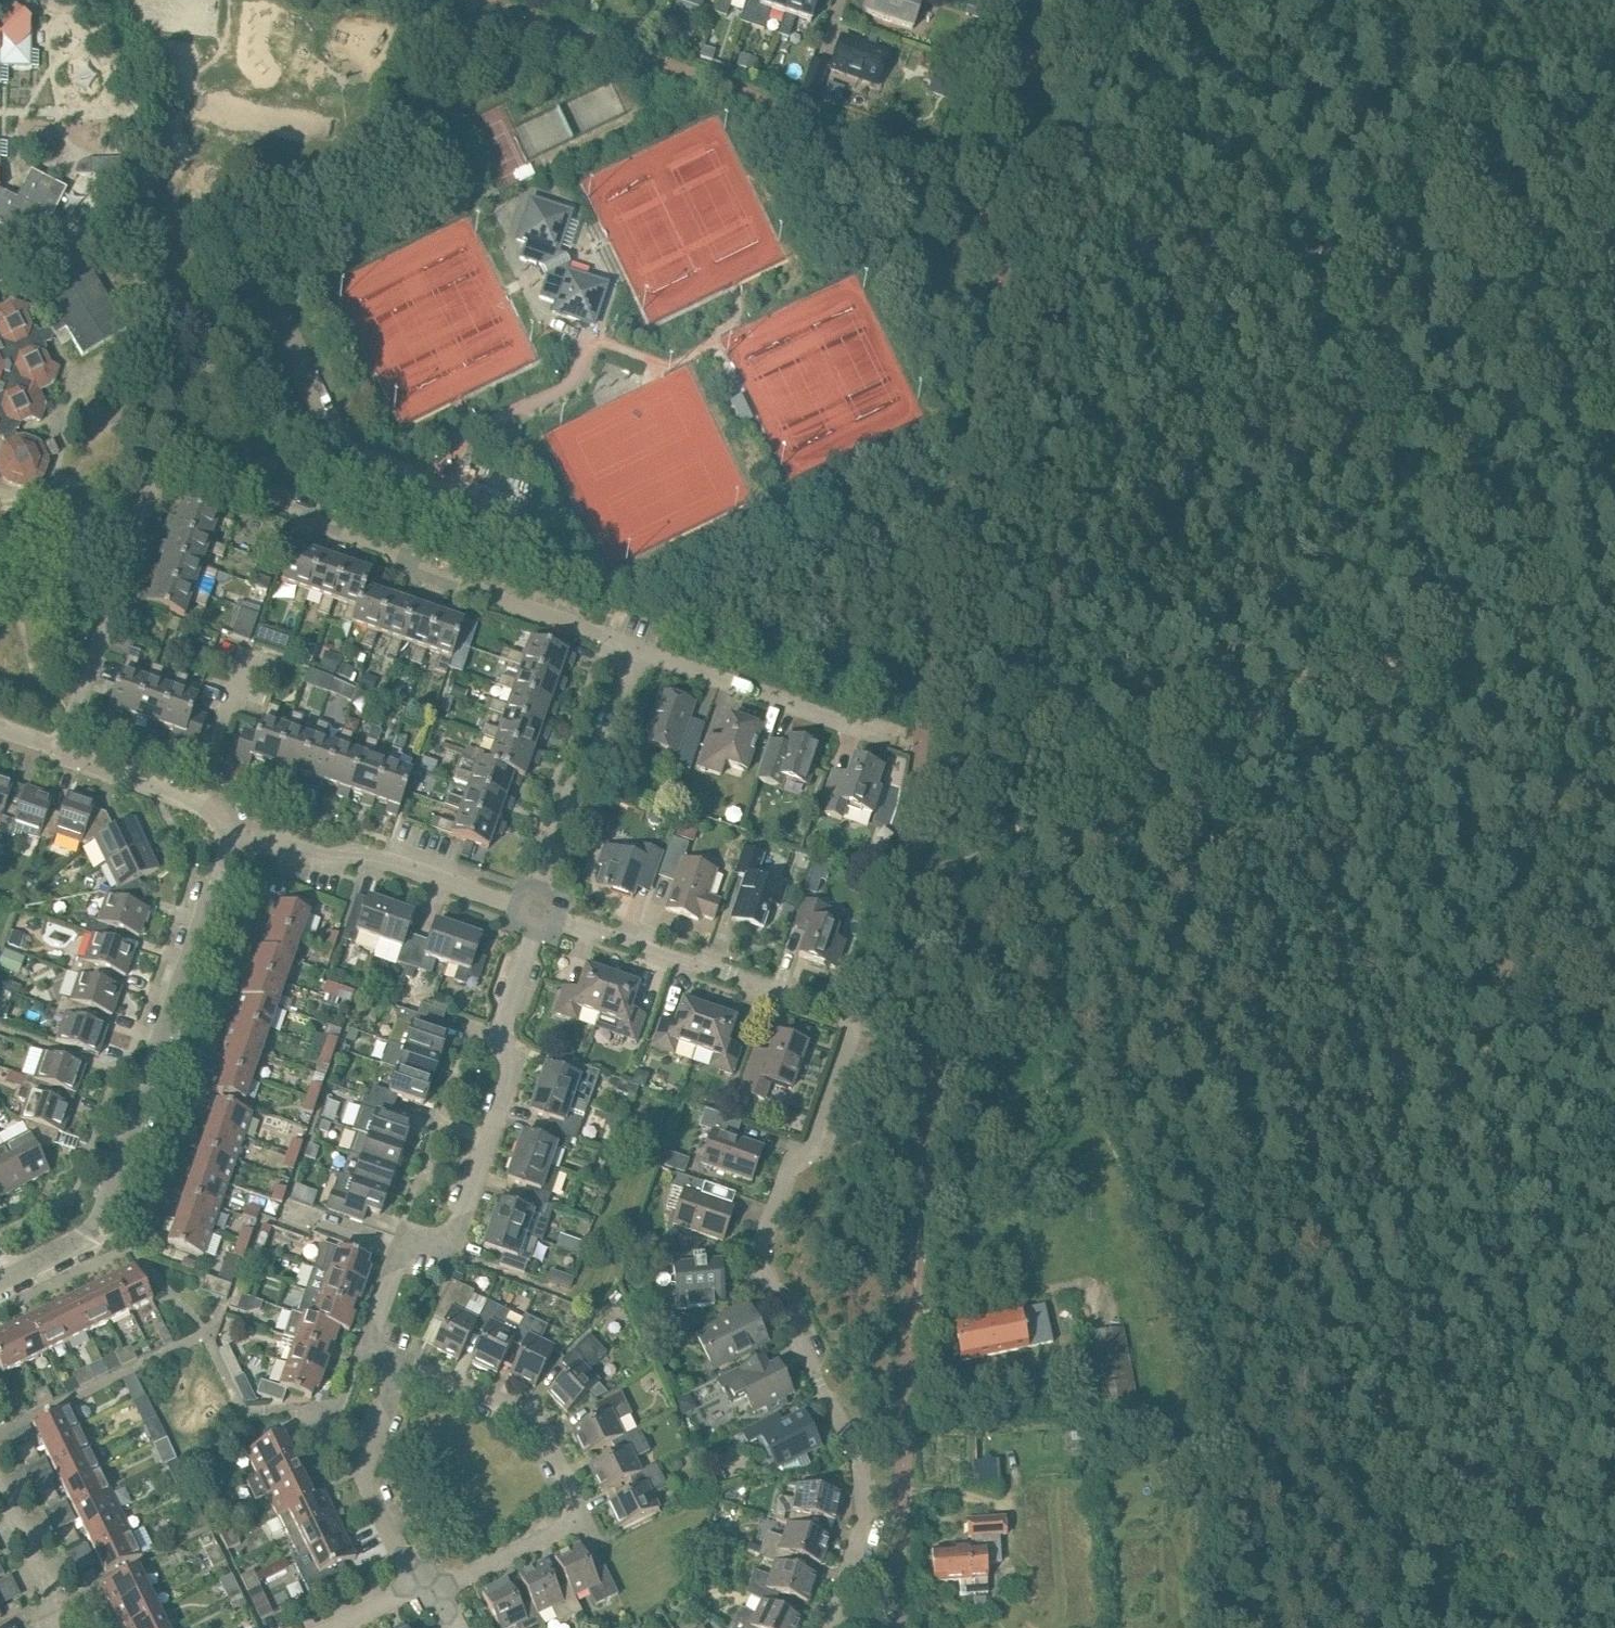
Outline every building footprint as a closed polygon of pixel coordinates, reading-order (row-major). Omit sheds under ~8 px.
[(555,7),(568,11),(571,0),(557,0),(555,7)] [(583,17),(588,3),(579,0),(571,0),(568,11),(583,17)] [(677,1),(701,9),(705,0),(677,0),(677,1)] [(715,13),(726,17),(732,0),(720,0),(715,13)] [(748,2),(740,22),(764,30),(771,10),(785,14),(790,0),(762,0),(761,2),(755,0),(748,0),(748,2)] [(785,14),(778,35),(789,39),(796,18),(811,23),(819,0),(790,0),(785,14)] [(938,0),(871,0),(866,14),(912,30),(923,1),(936,6),(938,0)] [(983,20),(988,6),(970,0),(966,14),(983,20)] [(7,83),(7,68),(38,68),(38,53),(31,52),(31,21),(15,5),(0,20),(0,83),(7,83)] [(648,39),(652,27),(636,21),(631,33),(648,39)] [(888,55),(842,38),(831,69),(878,85),(888,55)] [(704,48),(701,57),(712,61),(715,52),(704,48)] [(741,57),(736,70),(754,76),(759,63),(741,57)] [(75,174),(92,174),(92,158),(89,158),(85,159),(84,160),(83,161),(81,162),(79,164),(78,166),(76,168),(76,171),(75,173),(75,174)] [(98,177),(112,182),(121,158),(92,158),(92,174),(98,177)] [(49,251),(64,223),(53,217),(67,189),(32,171),(17,199),(0,190),(0,225),(49,251)] [(594,324),(607,284),(568,271),(571,263),(568,255),(558,252),(571,213),(532,200),(518,239),(527,242),(522,258),(543,265),(548,276),(541,297),(557,302),(554,311),(594,324)] [(57,336),(68,330),(85,357),(129,330),(89,264),(45,291),(65,324),(53,331),(57,336)] [(38,484),(47,459),(58,454),(52,442),(41,447),(17,439),(14,433),(18,431),(20,425),(31,420),(40,423),(45,406),(38,392),(53,385),(58,369),(49,366),(44,355),(46,349),(44,345),(51,342),(54,336),(52,332),(46,330),(38,333),(37,329),(31,327),(25,316),(28,308),(12,302),(0,308),(0,439),(2,438),(5,445),(0,459),(0,482),(3,481),(27,489),(29,483),(32,481),(38,484)] [(165,529),(173,531),(173,530),(210,542),(215,528),(232,534),(235,524),(219,518),(181,506),(176,521),(169,518),(165,529)] [(165,554),(202,567),(207,553),(223,558),(227,548),(210,542),(173,530),(173,531),(168,546),(160,543),(157,553),(164,556),(165,554)] [(309,543),(299,539),(283,584),(299,589),(294,604),(304,607),(309,593),(308,592),(321,555),(306,550),(309,543)] [(321,555),(308,592),(309,593),(324,598),(318,613),(329,617),(335,602),(333,601),(346,564),(345,564),(331,559),(334,551),(323,548),(321,555)] [(278,553),(268,549),(264,559),(275,563),(278,553)] [(152,568),(148,578),(156,581),(156,579),(210,598),(216,581),(225,584),(232,579),(233,577),(202,567),(165,554),(164,556),(159,570),(152,568)] [(371,573),(356,568),(358,560),(348,556),(345,564),(346,564),(333,601),(335,602),(348,606),(342,622),(352,625),(368,581),(371,573)] [(156,579),(156,581),(151,595),(143,592),(140,603),(184,618),(190,602),(206,608),(210,598),(156,579)] [(390,597),(389,597),(375,592),(378,584),(368,581),(352,625),(366,630),(361,644),(372,648),(377,634),(390,597)] [(389,597),(390,597),(377,634),(391,639),(386,653),(398,657),(402,643),(401,642),(414,606),(414,605),(399,600),(402,593),(392,589),(389,597)] [(439,614),(438,614),(424,609),(427,601),(416,598),(414,605),(414,606),(401,642),(402,643),(416,648),(412,662),(422,665),(427,651),(426,651),(439,614)] [(439,614),(426,651),(427,651),(440,656),(435,670),(447,674),(451,660),(464,623),(449,618),(451,610),(441,606),(438,614),(439,614)] [(233,634),(251,641),(255,628),(238,622),(233,634)] [(272,648),(277,633),(261,628),(256,642),(272,648)] [(462,632),(458,644),(470,648),(474,636),(462,632)] [(522,667),(558,680),(559,679),(563,665),(571,668),(575,658),(530,642),(525,657),(509,652),(506,662),(521,668),(522,667)] [(310,661),(315,647),(307,644),(301,658),(310,661)] [(458,646),(455,654),(467,659),(470,650),(458,646)] [(133,726),(135,718),(147,681),(133,676),(138,660),(142,651),(131,648),(122,673),(110,709),(125,715),(122,722),(133,726)] [(335,673),(341,656),(326,651),(320,668),(335,673)] [(341,662),(336,674),(350,680),(355,668),(341,662)] [(154,665),(147,681),(135,718),(149,723),(147,731),(157,735),(160,727),(159,727),(172,690),(158,685),(164,668),(154,665)] [(563,693),(566,682),(559,679),(558,680),(522,667),(521,668),(516,682),(501,676),(497,687),(513,692),(550,705),(550,704),(555,690),(563,693)] [(317,687),(322,672),(310,668),(305,682),(317,687)] [(159,727),(160,727),(174,732),(171,739),(195,748),(206,717),(192,713),(197,699),(183,694),(189,677),(178,673),(172,690),(159,727)] [(365,673),(359,687),(372,693),(378,679),(365,673)] [(333,679),(329,691),(338,695),(342,683),(333,679)] [(453,686),(450,696),(464,701),(468,692),(453,686)] [(505,717),(541,729),(542,729),(546,715),(554,717),(558,707),(550,704),(550,705),(513,692),(508,707),(492,701),(488,712),(504,717),(505,717)] [(643,743),(676,754),(673,763),(691,769),(701,738),(684,732),(694,705),(660,694),(643,743)] [(449,714),(453,699),(445,697),(440,711),(449,714)] [(275,767),(288,730),(287,730),(273,725),(279,709),(268,705),(263,721),(258,735),(245,731),(234,761),(248,766),(251,759),(265,763),(263,771),(273,775),(276,767),(275,767)] [(294,713),(287,730),(288,730),(275,767),(276,767),(290,772),(287,780),(298,783),(300,776),(300,775),(313,738),(312,738),(299,734),(305,717),(294,713)] [(546,742),(549,731),(542,729),(541,729),(505,717),(504,717),(499,731),(484,726),(480,736),(496,742),(496,741),(533,754),(533,753),(538,739),(546,742)] [(697,768),(721,776),(725,765),(747,772),(762,729),(729,718),(721,742),(708,737),(697,768)] [(300,776),(315,780),(312,788),(322,792),(325,784),(324,784),(337,747),(323,742),(329,724),(318,720),(312,738),(313,738),(300,775),(300,776)] [(382,733),(381,730),(373,727),(368,739),(379,743),(382,733)] [(350,793),(349,792),(362,756),(350,751),(355,735),(343,731),(337,747),(324,784),(325,784),(339,789),(336,797),(347,800),(350,793)] [(785,779),(807,786),(820,748),(787,737),(784,747),(768,742),(756,780),(782,788),(785,779)] [(368,739),(362,756),(349,792),(350,793),(364,797),(361,805),(372,809),(374,801),(386,764),(373,759),(379,743),(368,739)] [(477,762),(522,778),(524,779),(529,764),(537,766),(541,756),(533,753),(533,754),(496,741),(496,742),(491,756),(475,750),(471,761),(477,763),(477,762)] [(386,764),(374,801),(388,806),(386,814),(396,817),(412,773),(398,768),(403,752),(392,748),(386,764)] [(848,804),(873,812),(878,796),(874,795),(883,769),(853,759),(845,784),(831,779),(820,811),(842,818),(847,803),(848,804)] [(422,770),(433,774),(437,764),(425,760),(422,770)] [(453,782),(469,787),(506,799),(511,785),(518,787),(522,778),(477,762),(477,763),(472,777),(457,772),(453,782)] [(6,804),(7,805),(14,785),(0,780),(0,822),(6,804)] [(448,796),(444,806),(460,812),(460,811),(497,824),(497,823),(502,809),(510,812),(513,801),(506,799),(469,787),(464,801),(448,796)] [(49,809),(53,798),(26,789),(19,809),(7,805),(6,804),(0,822),(0,846),(7,849),(9,843),(21,837),(22,834),(39,840),(39,839),(49,810),(49,809)] [(49,810),(39,839),(39,840),(51,844),(54,836),(81,845),(82,843),(94,808),(95,803),(68,794),(61,813),(49,809),(49,810)] [(107,813),(94,808),(82,843),(87,845),(93,840),(106,865),(145,845),(133,820),(115,829),(107,813)] [(597,810),(591,828),(605,833),(611,815),(597,810)] [(649,821),(652,825),(658,826),(663,821),(663,815),(660,811),(653,810),(649,814),(649,821)] [(439,821),(436,831),(452,836),(464,841),(488,849),(494,834),(501,837),(505,826),(497,823),(497,824),(460,811),(460,812),(455,826),(439,821)] [(700,823),(682,817),(675,836),(694,842),(700,823)] [(814,833),(804,839),(814,855),(824,849),(814,833)] [(673,837),(666,855),(683,860),(666,908),(700,920),(701,915),(714,919),(720,901),(708,896),(717,871),(686,860),(691,843),(673,837)] [(465,843),(460,857),(469,860),(473,845),(465,843)] [(641,874),(653,879),(662,854),(639,846),(636,854),(604,843),(597,863),(604,865),(596,886),(632,899),(641,874)] [(106,896),(108,897),(141,908),(147,895),(139,880),(158,871),(145,845),(106,865),(117,888),(107,893),(106,896)] [(746,879),(732,920),(763,930),(768,917),(766,916),(766,909),(767,904),(778,908),(784,891),(777,888),(778,886),(755,878),(763,855),(743,849),(734,875),(746,879)] [(816,894),(821,879),(810,875),(805,890),(816,894)] [(84,932),(93,936),(114,943),(119,930),(139,936),(148,911),(141,908),(108,897),(106,896),(98,921),(90,918),(84,932)] [(347,927),(341,945),(346,947),(348,941),(354,943),(358,934),(380,941),(391,908),(368,900),(367,902),(358,898),(347,927)] [(274,902),(266,926),(301,938),(309,914),(274,902)] [(808,932),(799,957),(835,969),(844,944),(834,940),(838,929),(823,924),(828,910),(804,902),(795,928),(808,932)] [(391,908),(380,941),(375,955),(409,966),(410,963),(419,937),(407,933),(413,916),(391,908)] [(419,937),(410,963),(409,966),(431,975),(436,961),(447,965),(459,931),(436,923),(430,940),(419,937)] [(258,949),(293,961),(301,938),(266,926),(258,949)] [(20,949),(25,935),(13,930),(8,945),(20,949)] [(328,930),(323,945),(335,949),(340,933),(328,930)] [(447,965),(457,968),(453,980),(466,984),(470,972),(480,976),(485,960),(481,959),(485,948),(479,946),(481,939),(459,931),(447,965)] [(76,957),(71,972),(79,975),(100,982),(104,970),(125,977),(134,950),(114,943),(93,936),(84,960),(76,957)] [(335,949),(323,945),(319,958),(330,962),(335,949)] [(0,961),(0,969),(20,976),(26,957),(4,949),(0,961)] [(258,949),(250,973),(285,985),(293,961),(258,949)] [(581,1010),(599,1016),(613,977),(604,974),(606,969),(589,963),(588,969),(586,968),(577,993),(564,988),(554,1015),(577,1022),(581,1010)] [(412,979),(415,969),(409,967),(406,977),(412,979)] [(242,997),(276,1009),(285,985),(250,973),(242,997)] [(65,1016),(66,1016),(66,1015),(86,1022),(90,1009),(111,1017),(121,990),(100,982),(79,975),(70,1000),(61,997),(56,1013),(65,1016)] [(621,980),(613,977),(599,1016),(595,1028),(613,1035),(635,1042),(644,1016),(631,1011),(634,1000),(636,1001),(640,989),(638,988),(639,986),(637,986),(639,980),(623,975),(621,980)] [(7,984),(4,991),(17,996),(21,987),(8,981),(7,984)] [(327,981),(323,994),(352,1004),(356,992),(327,981)] [(242,997),(234,1020),(268,1032),(276,1009),(242,997)] [(678,1044),(696,1050),(709,1011),(701,1008),(702,1002),(686,997),(684,1002),(682,1001),(674,1026),(660,1021),(651,1048),(673,1056),(678,1044)] [(421,1004),(418,1015),(426,1017),(443,1023),(447,1012),(421,1004)] [(718,1014),(709,1011),(696,1050),(714,1056),(709,1068),(732,1076),(741,1049),(727,1045),(736,1020),(734,1019),(736,1014),(719,1008),(718,1014)] [(390,1043),(439,1060),(447,1038),(422,1030),(426,1017),(418,1015),(401,1009),(390,1043)] [(65,1016),(56,1042),(98,1056),(107,1029),(94,1025),(87,1022),(86,1022),(66,1015),(66,1016),(65,1016)] [(234,1020),(225,1044),(260,1056),(268,1032),(234,1020)] [(763,1100),(770,1082),(791,1089),(806,1044),(776,1034),(769,1054),(755,1049),(740,1092),(763,1100)] [(322,1051),(334,1055),(339,1040),(328,1036),(322,1051)] [(390,1043),(382,1065),(398,1071),(431,1082),(439,1060),(390,1043)] [(225,1044),(217,1068),(252,1079),(260,1056),(225,1044)] [(319,1063),(315,1074),(326,1078),(329,1066),(334,1055),(322,1051),(318,1063),(319,1063)] [(54,1087),(54,1088),(75,1095),(85,1068),(43,1053),(34,1078),(34,1080),(54,1087)] [(555,1058),(550,1069),(546,1068),(538,1090),(572,1101),(589,1107),(600,1073),(555,1058)] [(252,1079),(217,1068),(209,1091),(244,1103),(252,1079)] [(645,1088),(649,1075),(636,1070),(632,1083),(645,1088)] [(398,1097),(423,1106),(431,1082),(398,1071),(390,1092),(374,1086),(370,1097),(370,1099),(389,1106),(394,1107),(398,1097)] [(318,1102),(324,1085),(326,1078),(315,1074),(312,1082),(306,1098),(318,1102)] [(24,1122),(29,1124),(29,1123),(58,1133),(57,1134),(58,1134),(61,1135),(75,1095),(54,1088),(54,1087),(34,1080),(34,1078),(26,1075),(18,1099),(26,1101),(20,1121),(24,1122)] [(617,1092),(635,1098),(639,1087),(621,1080),(617,1092)] [(589,1107),(572,1101),(538,1090),(530,1113),(550,1120),(547,1130),(571,1138),(578,1141),(589,1107)] [(385,1117),(389,1106),(370,1099),(370,1097),(365,1096),(353,1131),(357,1132),(370,1137),(403,1148),(411,1126),(385,1117)] [(318,1102),(306,1098),(302,1110),(314,1114),(318,1102)] [(217,1103),(208,1127),(243,1139),(251,1115),(217,1103)] [(736,1139),(742,1122),(705,1110),(699,1128),(713,1132),(701,1165),(751,1182),(762,1148),(736,1139)] [(17,1140),(4,1147),(25,1186),(49,1173),(38,1153),(54,1144),(58,1134),(57,1134),(58,1133),(29,1123),(29,1124),(24,1122),(23,1127),(13,1131),(17,1140)] [(327,1137),(332,1126),(321,1122),(316,1132),(327,1137)] [(235,1162),(243,1139),(208,1127),(200,1150),(235,1162)] [(567,1150),(571,1138),(547,1130),(543,1142),(522,1135),(515,1157),(548,1169),(556,1147),(567,1150)] [(403,1148),(370,1137),(357,1132),(350,1154),(362,1159),(395,1170),(403,1148)] [(299,1158),(305,1142),(292,1139),(287,1154),(299,1158)] [(319,1149),(310,1146),(309,1146),(305,1158),(306,1158),(315,1161),(319,1149)] [(25,1186),(4,1147),(0,1149),(0,1199),(25,1186)] [(200,1150),(192,1174),(227,1186),(235,1162),(200,1150)] [(287,1154),(282,1167),(294,1171),(299,1158),(287,1154)] [(342,1177),(354,1181),(388,1192),(395,1170),(362,1159),(350,1154),(342,1177)] [(526,1187),(523,1198),(549,1206),(560,1173),(548,1169),(515,1157),(507,1181),(526,1187)] [(192,1174),(184,1198),(219,1210),(227,1186),(192,1174)] [(700,1197),(705,1184),(676,1174),(671,1188),(684,1192),(673,1225),(722,1242),(734,1208),(700,1197)] [(380,1216),(388,1192),(354,1181),(342,1177),(338,1175),(326,1210),(350,1218),(353,1207),(380,1216)] [(277,1186),(272,1199),(282,1203),(288,1189),(277,1186)] [(184,1198),(176,1222),(210,1234),(219,1210),(184,1198)] [(554,1208),(549,1206),(523,1198),(519,1210),(499,1203),(492,1225),(538,1241),(542,1242),(554,1208)] [(246,1207),(243,1216),(258,1221),(261,1212),(246,1207)] [(168,1246),(202,1257),(210,1234),(176,1222),(168,1246)] [(531,1263),(538,1241),(492,1225),(484,1248),(503,1255),(500,1265),(525,1274),(529,1263),(531,1263)] [(244,1227),(238,1243),(249,1247),(254,1231),(244,1227)] [(264,1251),(270,1234),(261,1230),(255,1248),(264,1251)] [(582,1255),(585,1246),(573,1242),(570,1251),(582,1255)] [(234,1254),(245,1258),(249,1247),(238,1243),(234,1254)] [(321,1244),(313,1268),(319,1270),(330,1273),(365,1285),(370,1270),(367,1269),(369,1261),(338,1250),(328,1246),(321,1244)] [(250,1262),(260,1265),(264,1251),(255,1248),(250,1262)] [(673,1265),(677,1308),(725,1304),(722,1261),(706,1263),(705,1261),(695,1262),(695,1263),(673,1265)] [(134,1266),(112,1276),(130,1313),(152,1302),(134,1266)] [(305,1291),(322,1297),(353,1307),(355,1301),(359,1303),(365,1285),(330,1273),(319,1270),(313,1268),(305,1291)] [(547,1271),(545,1281),(569,1286),(571,1276),(547,1271)] [(130,1313),(112,1276),(91,1287),(109,1323),(130,1313)] [(202,1290),(228,1299),(233,1285),(207,1276),(202,1290)] [(240,1276),(234,1294),(244,1297),(250,1279),(240,1276)] [(458,1361),(474,1328),(484,1309),(470,1302),(476,1291),(453,1280),(434,1319),(445,1324),(433,1349),(458,1361)] [(109,1323),(91,1287),(70,1297),(88,1334),(109,1323)] [(297,1315),(304,1317),(313,1320),(313,1321),(338,1330),(348,1334),(354,1317),(351,1315),(353,1307),(322,1297),(305,1291),(297,1315)] [(244,1297),(234,1294),(230,1307),(239,1310),(244,1297)] [(48,1307),(66,1344),(88,1334),(70,1297),(48,1307)] [(512,1342),(516,1335),(520,1327),(507,1320),(511,1312),(488,1301),(484,1309),(474,1328),(485,1334),(471,1363),(496,1375),(512,1342)] [(707,1323),(712,1332),(700,1338),(715,1370),(766,1345),(746,1303),(707,1323)] [(1054,1344),(1045,1306),(1022,1310),(1021,1309),(982,1317),(982,1313),(973,1315),(973,1319),(952,1323),(962,1364),(1054,1344)] [(27,1318),(45,1354),(66,1344),(48,1307),(27,1318)] [(283,1336),(296,1340),(327,1351),(329,1345),(333,1346),(338,1330),(313,1321),(313,1320),(304,1317),(297,1315),(291,1313),(283,1336)] [(541,1343),(549,1326),(526,1314),(520,1327),(516,1335),(512,1342),(524,1347),(509,1376),(535,1389),(554,1350),(541,1343)] [(6,1328),(24,1364),(45,1354),(27,1318),(6,1328)] [(6,1328),(0,1331),(0,1388),(9,1383),(5,1374),(24,1364),(6,1328)] [(159,1332),(165,1345),(173,1341),(167,1328),(159,1332)] [(1085,1334),(1102,1428),(1142,1419),(1123,1329),(1085,1334)] [(587,1372),(608,1353),(591,1335),(562,1363),(570,1371),(547,1393),(567,1414),(598,1384),(587,1372)] [(296,1340),(288,1364),(323,1376),(328,1360),(324,1359),(327,1351),(296,1340)] [(122,1351),(128,1363),(137,1359),(131,1346),(122,1351)] [(221,1350),(228,1365),(237,1361),(229,1346),(221,1350)] [(128,1363),(122,1351),(116,1354),(122,1366),(128,1363)] [(228,1365),(235,1379),(243,1375),(237,1361),(228,1365)] [(761,1362),(720,1382),(730,1402),(744,1395),(753,1414),(768,1407),(770,1412),(789,1402),(787,1398),(791,1396),(790,1393),(795,1391),(787,1375),(783,1378),(777,1365),(766,1371),(761,1362)] [(317,1393),(323,1376),(288,1364),(280,1386),(262,1380),(258,1393),(283,1401),(286,1391),(311,1400),(313,1392),(317,1393)] [(89,1367),(80,1371),(86,1384),(95,1380),(89,1367)] [(86,1384),(80,1371),(74,1375),(80,1387),(86,1384)] [(136,1374),(124,1380),(128,1388),(140,1382),(136,1374)] [(722,1396),(716,1382),(687,1396),(693,1409),(722,1396)] [(44,1404),(54,1399),(48,1387),(38,1392),(44,1404)] [(38,1392),(32,1394),(38,1407),(44,1404),(38,1392)] [(584,1457),(611,1443),(611,1442),(622,1437),(615,1423),(634,1415),(623,1392),(594,1405),(600,1418),(571,1432),(584,1457)] [(147,1396),(135,1402),(139,1411),(151,1405),(147,1396)] [(32,1426),(43,1447),(79,1429),(69,1408),(32,1426)] [(149,1432),(161,1426),(157,1417),(145,1423),(149,1432)] [(806,1453),(817,1448),(801,1418),(780,1429),(774,1418),(741,1433),(747,1446),(764,1438),(778,1467),(780,1466),(783,1472),(813,1466),(806,1453)] [(601,1493),(630,1479),(630,1478),(640,1473),(633,1460),(651,1452),(640,1428),(622,1437),(611,1442),(611,1443),(617,1454),(589,1468),(601,1493)] [(79,1429),(43,1447),(53,1468),(90,1451),(79,1429)] [(256,1475),(293,1457),(282,1435),(246,1453),(256,1475)] [(154,1443),(157,1452),(170,1446),(167,1437),(154,1443)] [(20,1448),(23,1456),(36,1450),(32,1442),(20,1448)] [(36,1450),(23,1456),(27,1463),(40,1457),(36,1450)] [(53,1468),(63,1490),(100,1472),(90,1451),(53,1468)] [(267,1496),(303,1478),(293,1457),(256,1475),(244,1480),(255,1502),(267,1496)] [(970,1484),(997,1483),(996,1459),(969,1460),(970,1484)] [(640,1473),(630,1478),(630,1479),(635,1490),(607,1504),(619,1529),(658,1510),(651,1496),(669,1488),(658,1465),(640,1473)] [(172,1475),(176,1484),(186,1479),(185,1478),(182,1471),(172,1475)] [(100,1472),(63,1490),(74,1511),(110,1493),(100,1472)] [(313,1498),(303,1478),(267,1496),(277,1518),(280,1517),(288,1513),(287,1512),(314,1499),(313,1498)] [(44,1498),(57,1492),(53,1484),(40,1490),(44,1498)] [(200,1493),(204,1500),(216,1494),(213,1486),(200,1493)] [(795,1500),(778,1496),(773,1520),(788,1525),(809,1532),(812,1518),(834,1523),(840,1495),(798,1486),(795,1500)] [(60,1499),(57,1492),(44,1498),(48,1505),(60,1499)] [(74,1511),(84,1532),(121,1514),(110,1493),(74,1511)] [(287,1512),(288,1513),(280,1517),(289,1537),(334,1515),(324,1493),(313,1498),(314,1499),(287,1512)] [(216,1494),(204,1500),(207,1508),(220,1502),(216,1494)] [(197,1528),(207,1523),(197,1503),(187,1508),(197,1528)] [(121,1514),(84,1532),(94,1553),(131,1535),(121,1514)] [(299,1558),(308,1554),(345,1536),(334,1515),(289,1537),(299,1558)] [(986,1565),(1001,1564),(999,1537),(1006,1536),(1005,1516),(966,1518),(967,1539),(971,1538),(971,1550),(933,1552),(935,1582),(959,1581),(960,1595),(988,1593),(987,1579),(986,1565)] [(788,1525),(784,1538),(768,1533),(762,1549),(749,1544),(746,1552),(789,1567),(793,1557),(820,1566),(829,1539),(809,1532),(788,1525)] [(61,1532),(64,1540),(77,1533),(74,1526),(61,1532)] [(237,1536),(233,1528),(221,1534),(224,1543),(237,1536)] [(77,1533),(64,1540),(68,1547),(81,1541),(77,1533)] [(105,1575),(142,1557),(131,1535),(94,1553),(105,1575)] [(224,1543),(228,1550),(241,1544),(237,1536),(224,1543)] [(299,1558),(292,1562),(303,1583),(309,1595),(348,1576),(342,1564),(345,1563),(355,1558),(345,1536),(308,1554),(299,1558)] [(206,1552),(210,1560),(222,1554),(219,1546),(206,1552)] [(574,1598),(576,1597),(588,1591),(595,1607),(619,1596),(605,1567),(592,1573),(580,1547),(554,1559),(567,1585),(568,1587),(569,1587),(574,1598)] [(222,1554),(210,1560),(213,1568),(226,1562),(222,1554)] [(775,1564),(771,1577),(756,1571),(747,1594),(775,1607),(780,1595),(807,1604),(816,1578),(775,1564)] [(538,1616),(539,1615),(552,1609),(559,1625),(583,1613),(576,1597),(574,1598),(569,1587),(568,1587),(567,1585),(556,1590),(543,1565),(518,1577),(531,1603),(532,1605),(532,1604),(538,1616)] [(112,1608),(148,1590),(138,1568),(101,1586),(112,1608)] [(81,1575),(85,1583),(98,1577),(94,1569),(81,1575)] [(241,1576),(245,1585),(258,1579),(254,1570),(241,1576)] [(219,1580),(230,1603),(243,1596),(232,1574),(219,1580)] [(258,1579),(245,1585),(249,1593),(262,1587),(258,1579)] [(516,1626),(517,1627),(545,1627),(539,1615),(538,1616),(532,1604),(532,1605),(531,1603),(520,1609),(507,1582),(482,1595),(498,1627),(513,1627),(516,1626)] [(121,1627),(124,1627),(159,1611),(148,1590),(112,1608),(121,1627)] [(243,1596),(230,1603),(233,1610),(247,1603),(243,1596)] [(18,1601),(6,1607),(10,1615),(22,1609),(18,1601)] [(756,1615),(740,1607),(731,1627),(798,1627),(801,1621),(762,1602),(756,1615)] [(124,1627),(167,1627),(159,1611),(124,1627)]
